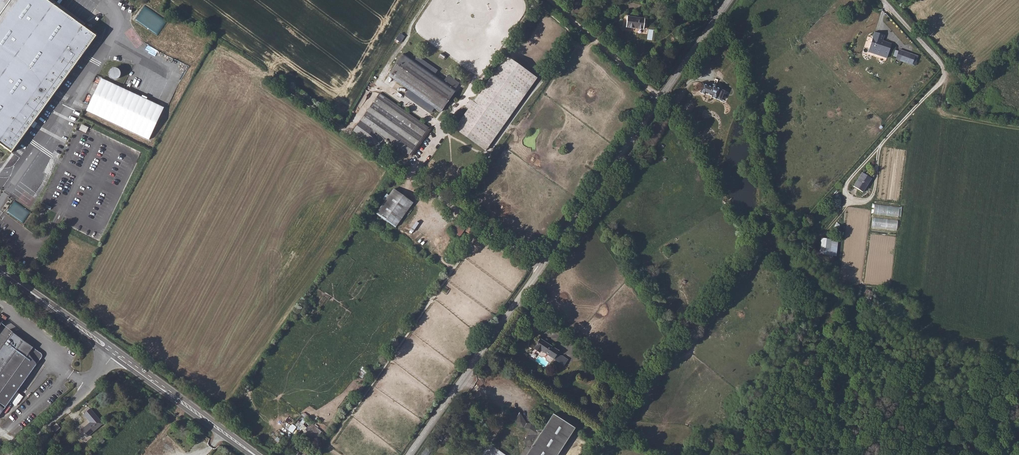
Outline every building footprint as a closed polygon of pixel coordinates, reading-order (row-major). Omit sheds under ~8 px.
[(47,0),(0,0),(0,145),(17,158),(40,129),(105,44),(47,0)] [(644,30),(646,19),(628,16),(627,27),(644,30)] [(873,37),(869,52),(867,57),(886,63),(890,48),(876,44),(878,38),(873,37)] [(897,64),(902,66),(911,69),(914,59),(905,56),(900,54),(899,56),(897,63),(897,64)] [(444,84),(406,55),(390,79),(440,115),(457,92),(456,91),(459,87),(448,79),(444,84)] [(486,151),(537,78),(506,56),(455,130),(486,151)] [(127,79),(133,83),(139,73),(132,69),(127,79)] [(113,84),(114,86),(116,87),(119,88),(122,87),(123,87),(125,85),(126,82),(126,80),(125,78),(123,76),(121,75),(117,75),(114,76),(113,79),(112,81),(113,84)] [(459,87),(460,86),(448,78),(448,79),(459,87)] [(721,90),(722,89),(706,79),(702,87),(706,90),(707,89),(714,93),(713,94),(717,96),(721,90)] [(722,99),(726,93),(721,90),(717,96),(722,99)] [(113,100),(120,103),(124,93),(116,91),(113,100)] [(378,152),(386,142),(410,159),(429,132),(382,97),(355,135),(378,152)] [(86,132),(89,127),(82,124),(80,129),(86,132)] [(860,194),(870,180),(861,174),(852,188),(860,194)] [(395,231),(416,208),(399,192),(378,215),(395,231)] [(899,216),(899,206),(875,204),(874,214),(899,216)] [(873,217),(872,226),(897,228),(898,219),(873,217)] [(476,232),(463,222),(455,233),(463,238),(468,231),(474,236),(476,232)] [(492,249),(495,245),(476,232),(474,236),(492,249)] [(835,239),(829,238),(819,237),(817,251),(817,253),(832,255),(835,239)] [(11,333),(0,349),(0,417),(36,365),(41,358),(41,357),(41,356),(41,355),(41,354),(40,353),(32,348),(11,333)] [(537,352),(539,350),(552,359),(557,352),(544,344),(539,340),(532,349),(537,352)] [(564,365),(568,360),(559,353),(555,358),(564,365)] [(82,429),(87,436),(104,422),(92,408),(85,414),(91,422),(82,429)] [(293,432),(297,427),(300,429),(309,416),(303,412),(289,430),(293,432)] [(516,424),(519,431),(524,431),(528,438),(525,444),(527,449),(523,454),(560,454),(577,431),(555,416),(544,433),(536,432),(533,425),(527,425),(521,414),(509,414),(506,419),(508,424),(516,424)] [(321,438),(324,433),(314,425),(310,429),(321,438)] [(307,434),(317,442),(321,438),(310,429),(307,434)]
